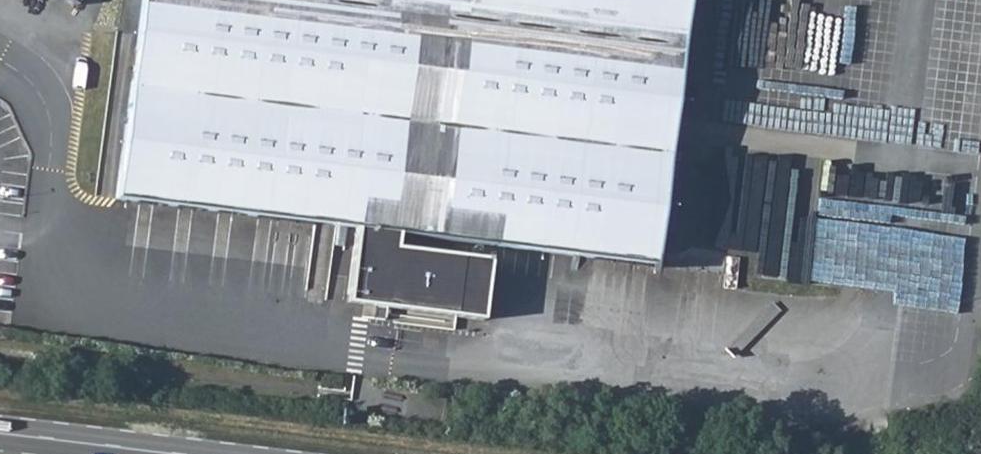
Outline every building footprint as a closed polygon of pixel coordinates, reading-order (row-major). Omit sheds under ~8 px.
[(111,193),(353,224),(343,299),(453,313),(460,254),(393,245),(394,229),(648,263),(681,0),(136,0),(111,193)]
